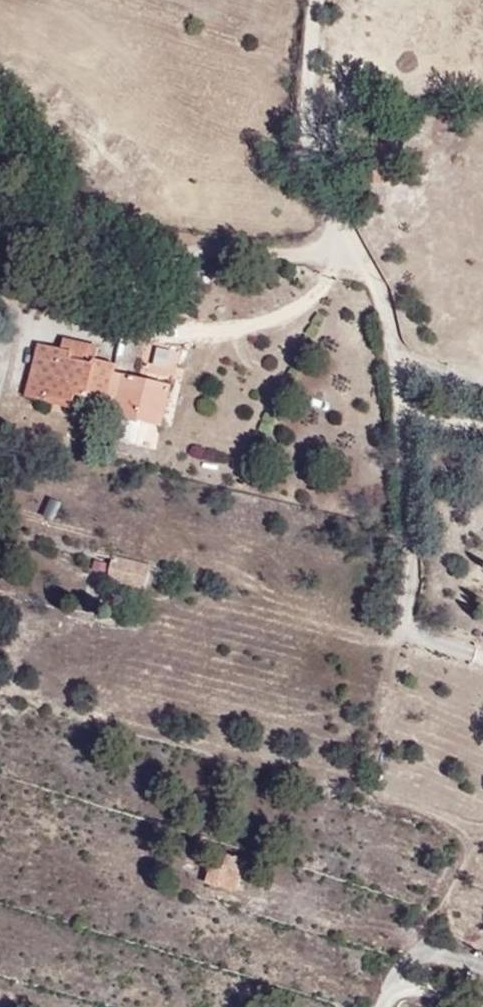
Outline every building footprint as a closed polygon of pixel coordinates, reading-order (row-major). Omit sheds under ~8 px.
[(59,352),(38,348),(24,402),(163,435),(171,386),(97,365),(99,350),(63,341),(59,352)] [(161,565),(115,554),(115,578),(157,592),(161,565)] [(245,897),(257,866),(219,853),(209,879),(245,897)]
